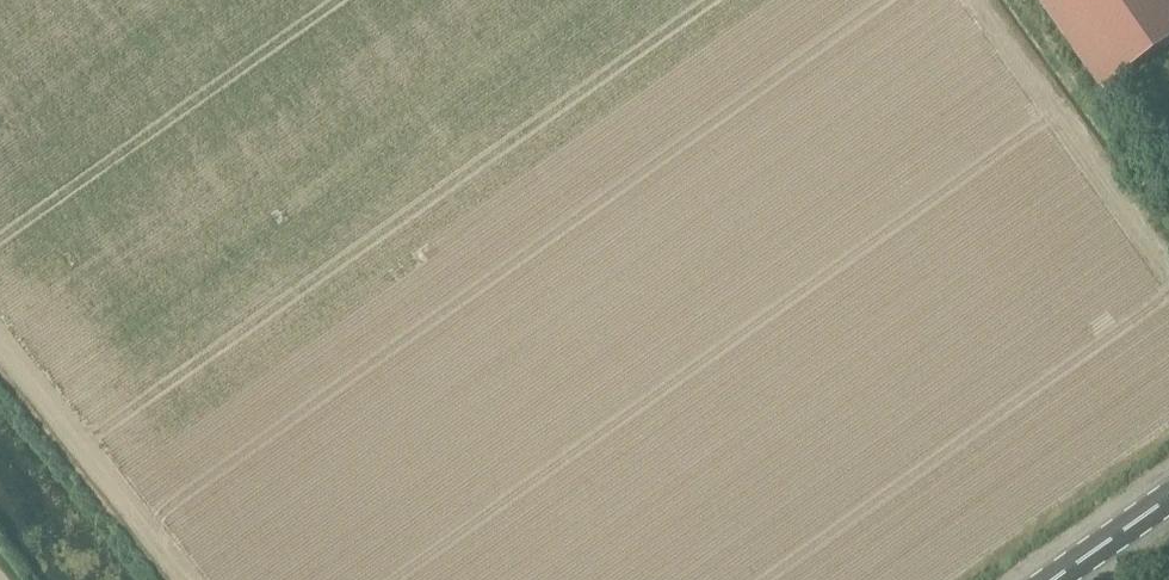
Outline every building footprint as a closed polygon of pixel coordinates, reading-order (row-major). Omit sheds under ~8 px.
[(1103,90),(1168,43),(1168,0),(1040,0),(1103,90)]
